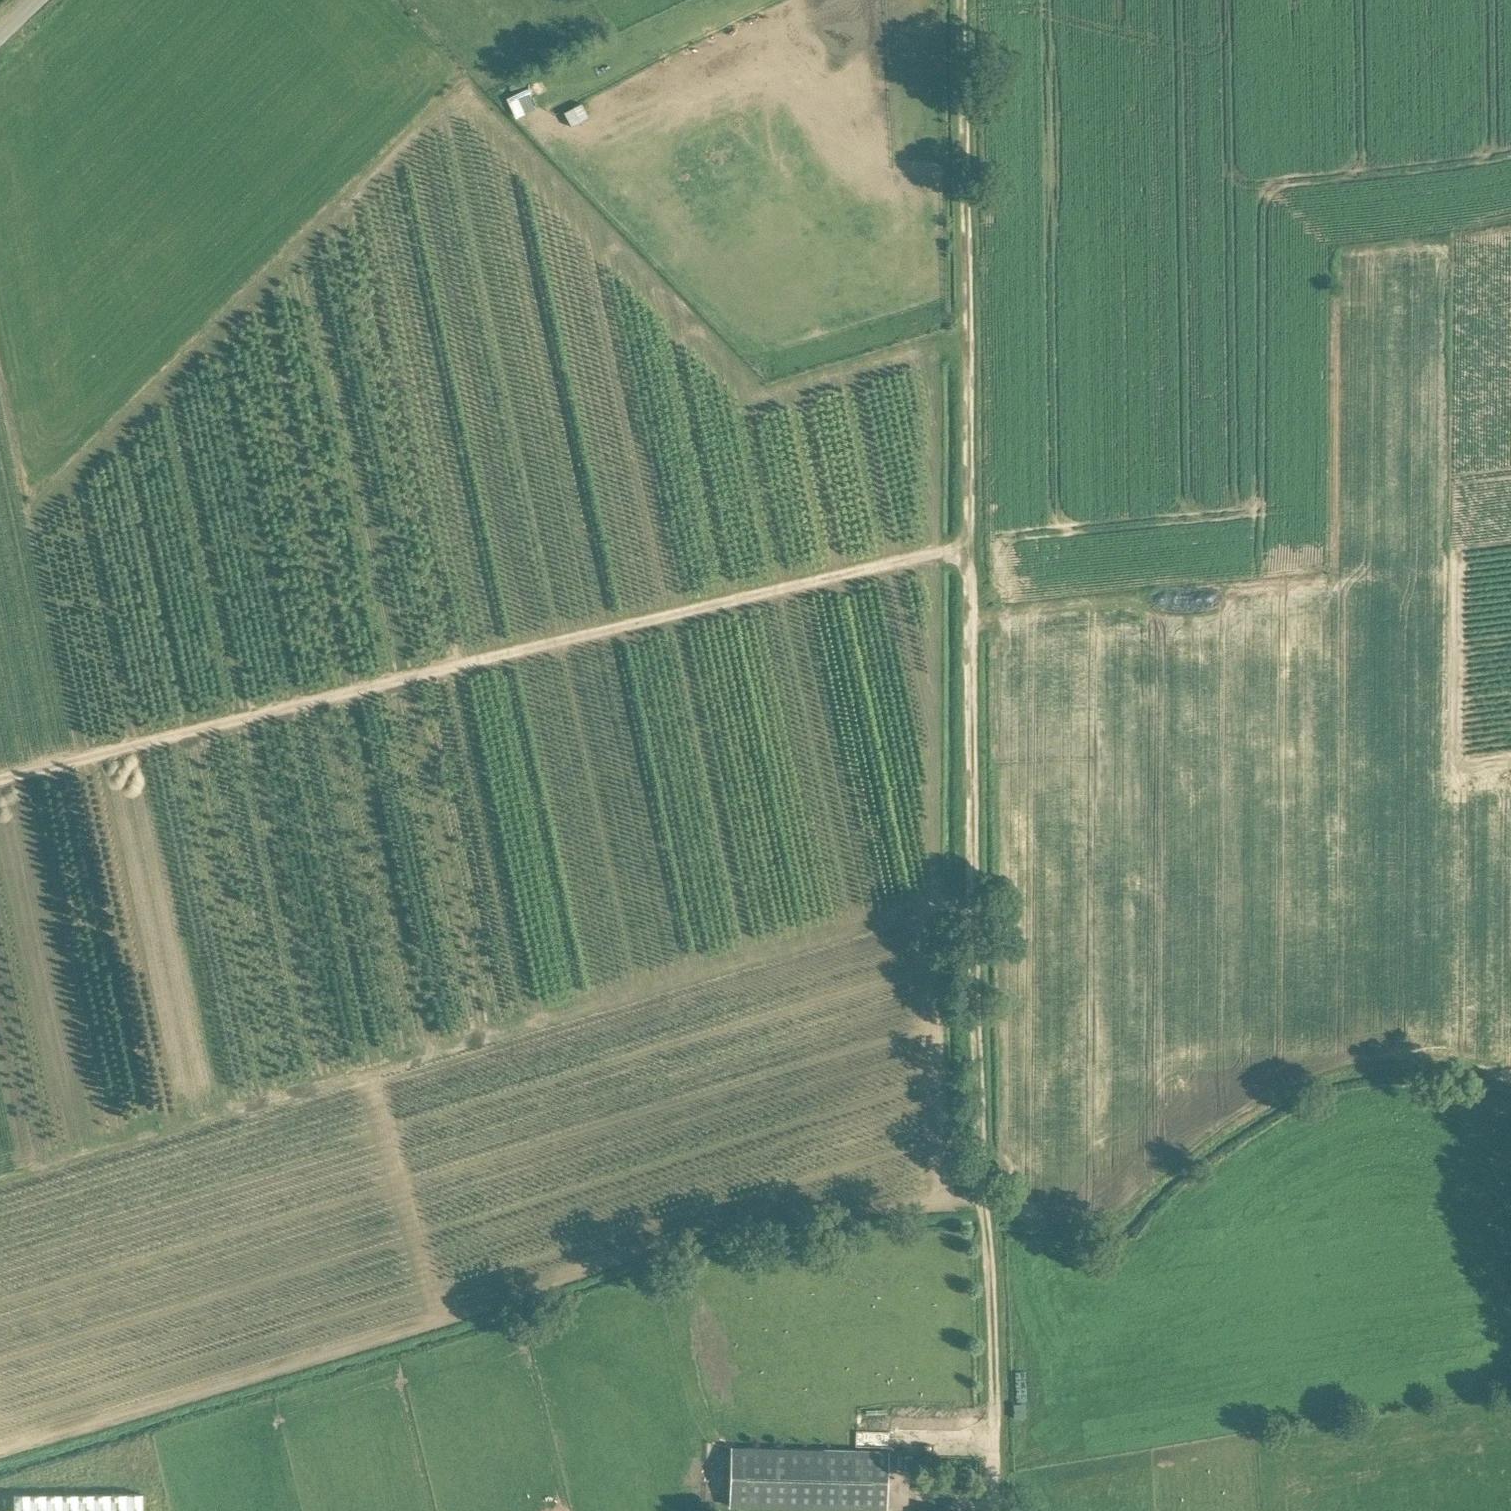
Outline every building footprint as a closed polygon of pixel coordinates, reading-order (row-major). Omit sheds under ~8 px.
[(1022,1403),(1014,1404),(1014,1418),(1023,1417),(1022,1403)] [(730,1507),(887,1510),(889,1451),(731,1447),(730,1507)] [(143,1493),(14,1494),(14,1510),(143,1510),(143,1493)]
